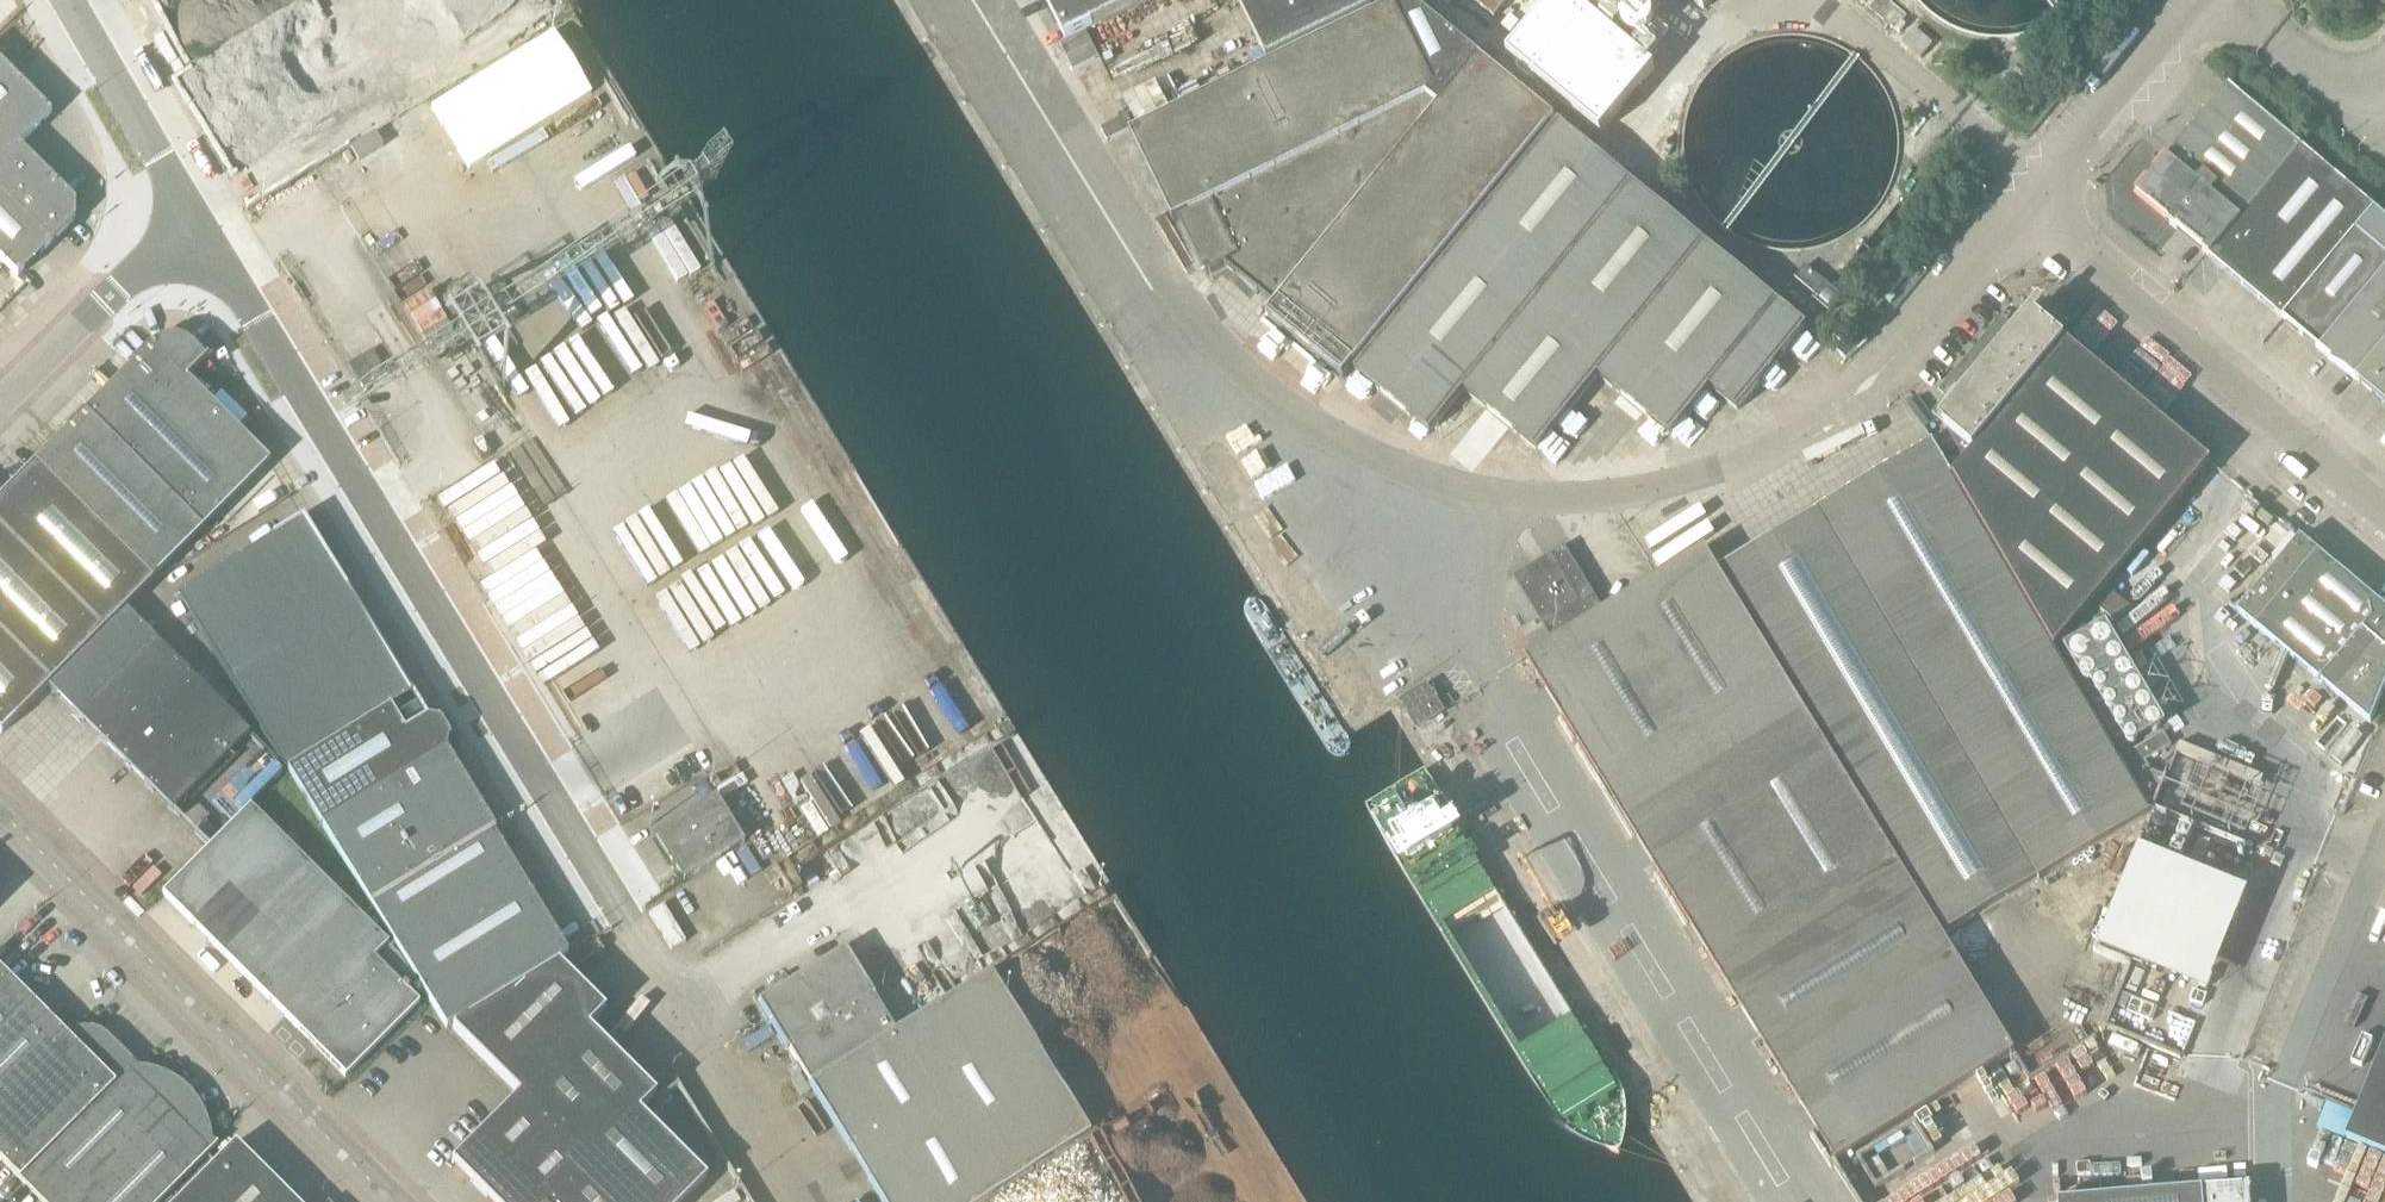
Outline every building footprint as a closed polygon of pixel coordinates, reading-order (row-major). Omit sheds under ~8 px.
[(1066,40),(1147,0),(1046,0),(1066,40)] [(1268,316),(1343,378),(1555,120),(1409,0),(1405,0),(1375,15),(1131,135),(1174,222),(1179,220),(1207,275),(1226,266),(1276,307),(1268,316)] [(1267,62),(1373,11),(1368,0),(1237,0),(1267,62)] [(1494,19),(1505,5),(1499,0),(1473,0),(1472,1),(1494,19)] [(1512,34),(1579,89),(1616,45),(1562,0),(1525,0),(1503,26),(1512,34)] [(1887,0),(1859,0),(1894,30),(1906,16),(1887,0)] [(1919,2),(1923,6),(1927,10),(1932,14),(1936,17),(1944,22),(1951,26),(1956,28),(1961,30),(1965,32),(1972,34),(1980,35),(1985,36),(1991,37),(2000,37),(2006,37),(2012,36),(2019,35),(2028,33),(2036,30),(2039,29),(2048,25),(2053,22),(2057,19),(2065,14),(2072,8),(2078,2),(2080,0),(1917,0),(1919,2)] [(1819,247),(1825,246),(1834,243),(1839,240),(1844,238),(1850,234),(1856,229),(1861,226),(1866,221),(1870,217),(1874,213),(1879,207),(1883,201),(1887,194),(1889,189),(1892,182),(1894,177),(1896,171),(1897,166),(1898,162),(1899,158),(1899,153),(1900,145),(1900,138),(1899,132),(1898,127),(1898,123),(1897,117),(1895,112),(1893,105),(1890,98),(1887,93),(1884,86),(1882,83),(1879,80),(1876,75),(1871,70),(1867,66),(1860,59),(1856,56),(1851,53),(1846,50),(1843,48),(1838,45),(1831,43),(1827,41),(1820,39),(1813,37),(1807,36),(1800,35),(1792,35),(1785,35),(1779,36),(1774,37),(1768,38),(1761,40),(1754,42),(1747,45),(1742,48),(1737,50),(1733,52),(1729,56),(1723,60),(1719,64),(1713,69),(1708,75),(1705,79),(1701,86),(1698,90),(1696,94),(1694,97),(1692,102),(1689,109),(1688,113),(1687,117),(1686,120),(1686,124),(1685,131),(1684,139),(1684,146),(1684,150),(1685,154),(1685,158),(1686,163),(1688,171),(1690,178),(1692,183),(1693,187),(1695,190),(1696,193),(1700,200),(1703,205),(1705,208),(1709,212),(1714,218),(1718,222),(1722,225),(1725,228),(1731,232),(1739,237),(1748,241),(1753,244),(1758,246),(1765,248),(1773,249),(1782,250),(1788,251),(1795,251),(1805,250),(1812,249),(1819,247)] [(17,276),(73,220),(75,218),(75,202),(68,194),(58,184),(19,145),(51,113),(0,62),(0,259),(17,276)] [(2024,73),(2014,64),(2004,76),(2014,85),(2024,73)] [(243,183),(236,206),(294,178),(288,165),(285,174),(275,179),(268,165),(245,158),(255,126),(242,100),(229,96),(223,99),(205,94),(197,78),(198,76),(192,79),(181,76),(230,179),(243,183)] [(2210,257),(2302,147),(2229,86),(2228,86),(2167,160),(2171,164),(2147,193),(2209,245),(2204,250),(2203,250),(2203,251),(2210,257)] [(1779,303),(1559,122),(1356,371),(1430,432),(1464,390),(1537,450),(1598,375),(1670,435),(1710,387),(1738,410),(1783,354),(1807,326),(1779,303)] [(349,148),(358,161),(383,146),(374,133),(349,148)] [(2302,147),(2210,257),(2283,318),(2357,231),(2375,209),(2302,147)] [(2384,254),(2384,217),(2375,209),(2357,231),(2384,254)] [(2320,349),(2384,271),(2384,254),(2357,231),(2283,318),(2320,349)] [(1875,312),(1906,276),(1893,265),(1862,301),(1875,312)] [(1813,298),(1830,312),(1843,297),(1805,266),(1795,278),(1816,295),(1813,298)] [(2320,349),(2356,379),(2384,345),(2384,271),(2320,349)] [(1960,452),(1945,462),(1953,475),(2065,341),(2036,317),(1950,419),(1952,420),(1946,427),(1949,433),(1958,448),(1960,452)] [(1857,328),(1836,348),(1837,349),(1845,359),(1867,340),(1859,330),(1857,328)] [(151,346),(34,463),(151,580),(269,462),(186,379),(207,358),(206,357),(205,358),(191,344),(189,342),(186,340),(181,338),(178,337),(174,337),(171,337),(166,337),(163,338),(161,339),(158,340),(156,341),(154,343),(152,345),(150,343),(149,344),(151,346)] [(2065,341),(1953,475),(2055,648),(2210,462),(2211,463),(2211,462),(2067,342),(2065,341)] [(2356,379),(2384,404),(2384,345),(2356,379)] [(362,383),(386,375),(377,350),(354,358),(362,383)] [(1935,441),(1944,457),(1958,448),(1949,433),(1935,441)] [(1527,659),(1546,690),(1720,972),(1897,863),(1898,862),(1898,861),(1900,860),(1944,934),(2039,877),(2039,878),(2152,812),(2055,648),(1953,475),(1945,462),(1933,442),(1726,565),(1731,573),(1724,578),(1706,549),(1527,659)] [(124,609),(152,581),(151,580),(34,463),(31,466),(0,496),(0,528),(102,631),(124,609)] [(233,561),(178,595),(263,733),(285,768),(407,689),(302,518),(233,561)] [(47,686),(102,631),(0,528),(0,733),(47,686)] [(2238,612),(2371,724),(2384,689),(2384,608),(2318,553),(2300,537),(2238,612)] [(1545,636),(1594,607),(1557,546),(1508,575),(1545,636)] [(124,609),(102,631),(47,686),(172,810),(249,733),(124,609)] [(1401,702),(1417,727),(1442,711),(1427,686),(1401,702)] [(407,689),(285,768),(321,824),(430,1002),(446,1027),(450,1025),(555,960),(568,953),(494,833),(493,831),(444,751),(446,750),(449,734),(440,719),(424,715),(421,710),(406,719),(400,709),(415,700),(408,689),(407,689)] [(421,710),(415,700),(400,709),(406,719),(421,710)] [(682,881),(743,843),(715,797),(654,834),(682,881)] [(162,894),(345,1077),(419,1003),(414,998),(421,990),(399,955),(387,944),(388,943),(250,806),(162,894)] [(2137,847),(2100,951),(2213,990),(2249,887),(2137,847)] [(2015,1053),(1897,863),(1720,972),(1837,1162),(2015,1053)] [(882,1201),(975,1201),(992,1191),(844,950),(759,1003),(882,1201)] [(558,964),(557,964),(452,1028),(518,1095),(451,1162),(491,1201),(683,1201),(706,1179),(638,1112),(655,1095),(588,1028),(604,1011),(558,964)] [(40,1201),(158,1201),(205,1156),(218,1143),(217,1142),(213,1145),(209,1149),(203,1143),(202,1138),(202,1133),(201,1128),(199,1123),(197,1119),(195,1114),(193,1110),(190,1105),(187,1101),(184,1097),(180,1094),(176,1090),(172,1087),(168,1085),(163,1082),(159,1080),(154,1078),(149,1077),(144,1076),(139,1075),(134,1075),(101,1042),(99,1040),(97,1039),(95,1037),(92,1037),(90,1036),(87,1036),(85,1036),(82,1036),(80,1037),(77,1038),(75,1039),(73,1041),(66,1034),(0,968),(0,1161),(40,1201)] [(2345,1139),(2384,1155),(2384,1044),(2345,1139)] [(213,1164),(176,1201),(295,1201),(235,1143),(213,1164)] [(2250,1184),(2058,1200),(2059,1201),(2252,1201),(2250,1184)]
